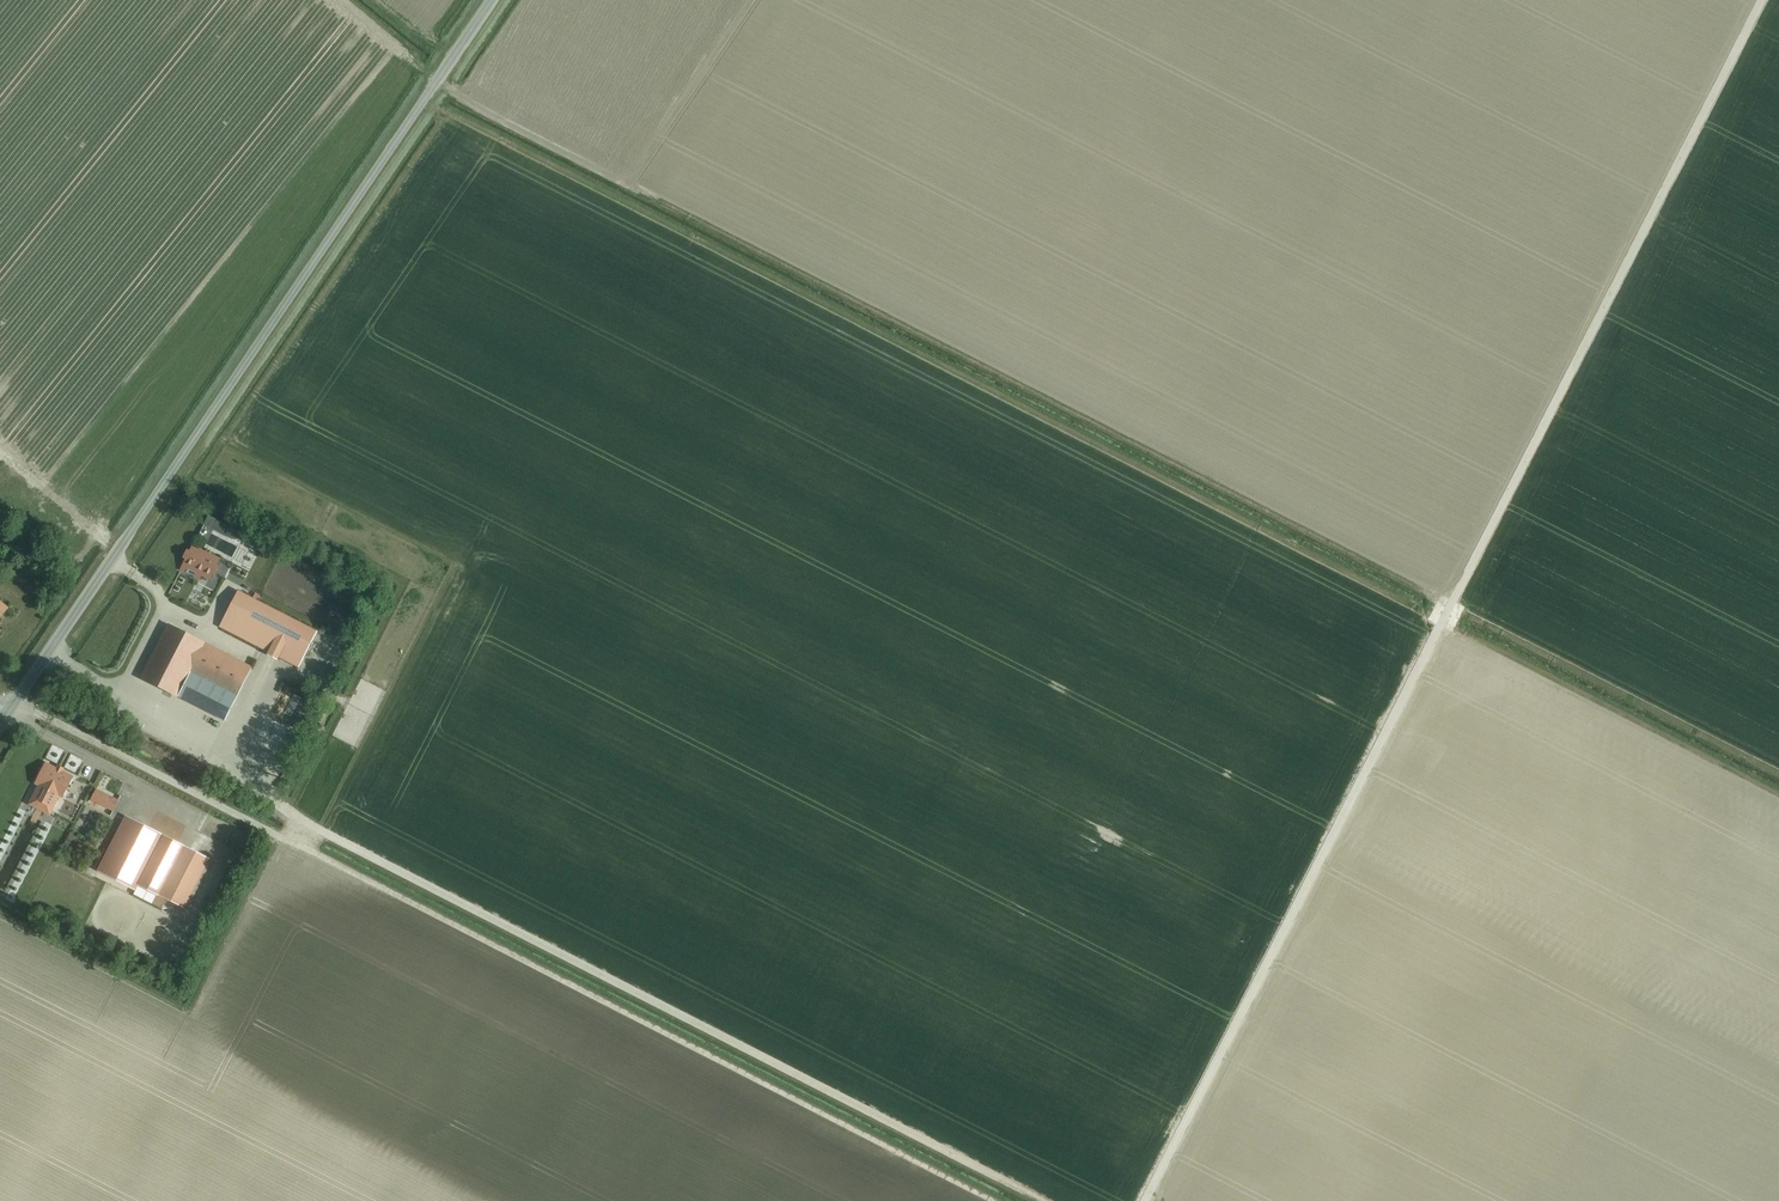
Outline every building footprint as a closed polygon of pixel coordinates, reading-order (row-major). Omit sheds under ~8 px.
[(214,518),(208,515),(204,524),(210,527),(214,518)] [(213,572),(216,565),(219,559),(194,546),(196,542),(195,541),(193,545),(190,552),(186,559),(183,566),(181,569),(183,571),(199,579),(201,575),(209,578),(213,572)] [(298,667),(317,632),(238,591),(220,627),(298,667)] [(8,608),(0,601),(0,618),(8,608)] [(225,720),(251,669),(204,645),(205,643),(168,624),(141,678),(177,696),(178,696),(225,720)] [(79,756),(59,746),(49,765),(46,763),(36,783),(39,785),(33,797),(52,808),(59,795),(62,796),(72,777),(69,775),(79,756)] [(112,806),(116,799),(96,789),(92,796),(112,806)] [(126,817),(98,870),(135,889),(138,883),(162,836),(126,817)] [(183,847),(162,836),(138,883),(159,894),(183,847)] [(208,860),(183,847),(159,894),(184,907),(208,860)]
